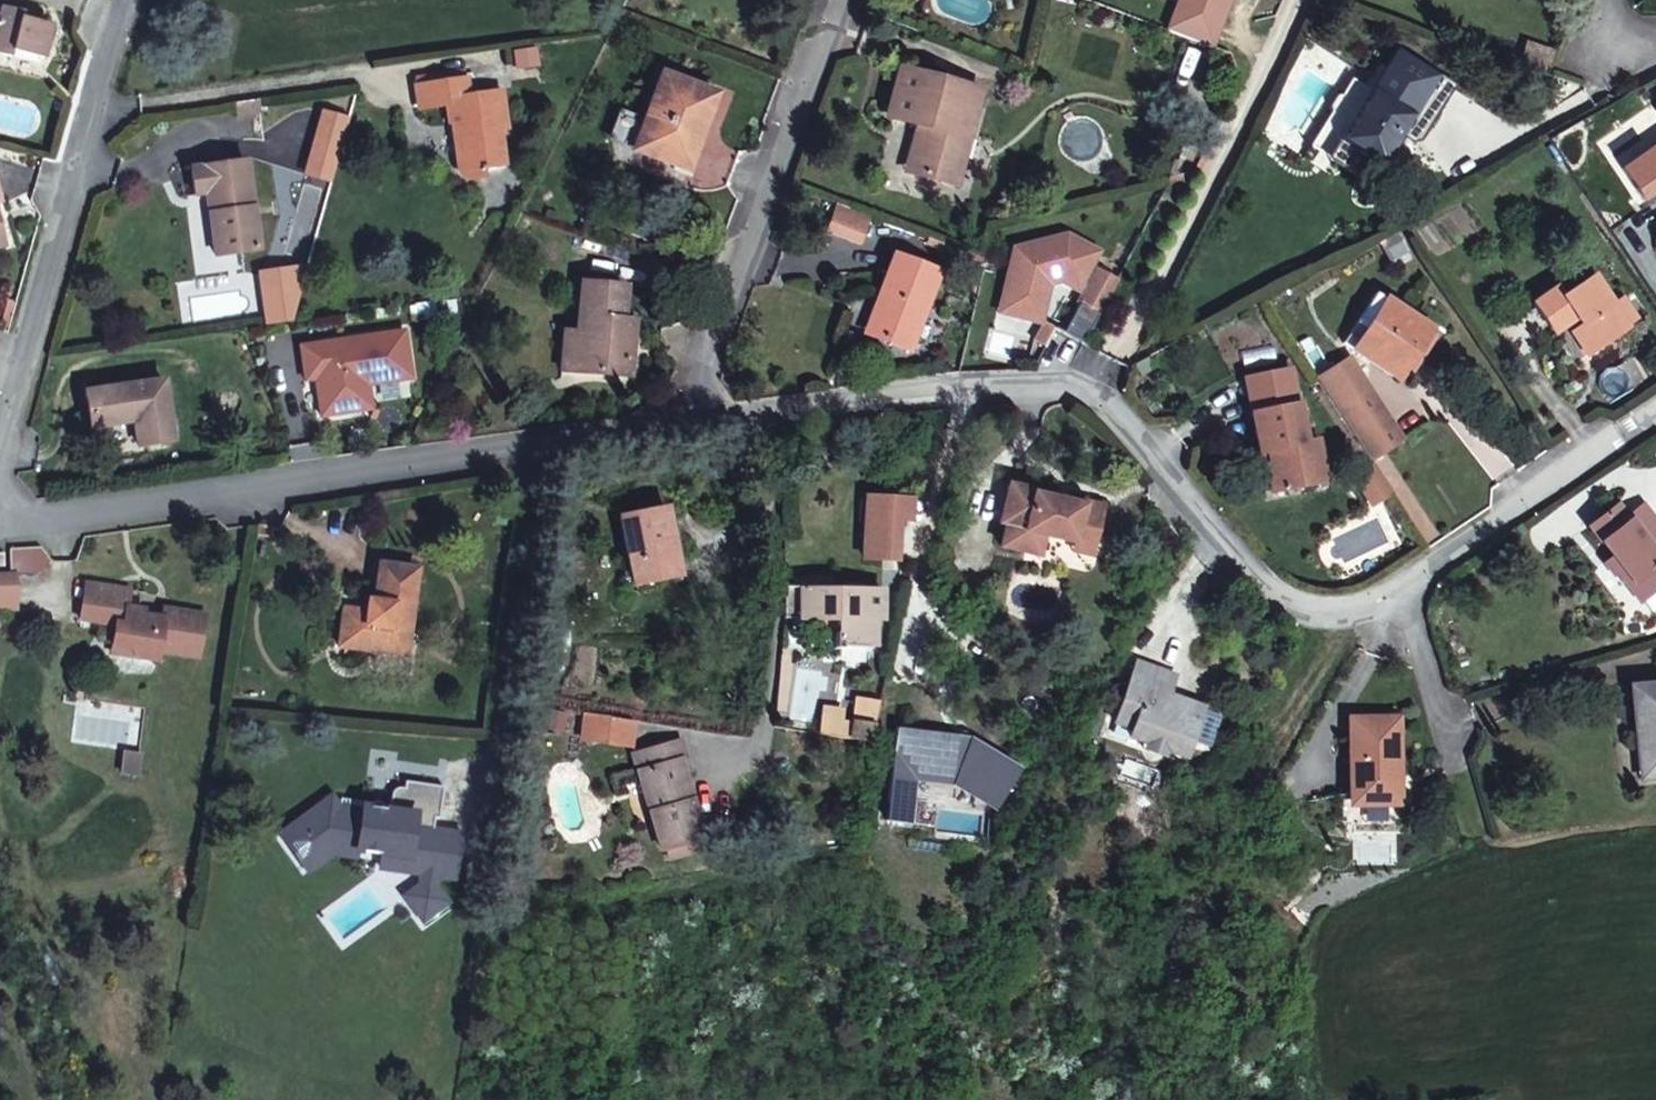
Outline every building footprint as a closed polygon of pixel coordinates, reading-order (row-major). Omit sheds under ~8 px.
[(0,5),(0,49),(48,57),(57,17),(31,11),(32,4),(12,0),(9,0),(8,6),(0,5)] [(1200,0),(1174,0),(1166,20),(1208,36),(1219,8),(1200,0)] [(1331,104),(1318,123),(1380,163),(1399,136),(1411,116),(1426,126),(1452,86),(1396,50),(1372,87),(1351,74),(1338,93),(1335,92),(1328,102),(1331,104)] [(1283,126),(1299,124),(1329,78),(1306,63),(1275,110),(1276,116),(1279,122),(1283,126)] [(959,182),(983,93),(902,69),(891,113),(917,119),(931,122),(919,171),(959,182)] [(653,72),(622,145),(677,168),(706,94),(653,72)] [(0,100),(0,120),(38,126),(43,122),(43,109),(38,106),(0,100)] [(391,113),(391,123),(443,118),(441,106),(391,113)] [(1426,126),(1411,116),(1399,136),(1413,145),(1426,126)] [(483,126),(444,127),(443,118),(391,123),(393,147),(418,144),(422,164),(435,163),(438,193),(429,196),(440,215),(448,220),(468,217),(466,206),(486,204),(483,173),(489,171),(483,126)] [(931,122),(917,119),(905,168),(919,171),(931,122)] [(1368,181),(1380,163),(1318,123),(1307,141),(1368,181)] [(9,198),(1,170),(0,170),(0,200),(9,198)] [(236,272),(224,187),(170,192),(172,221),(193,219),(193,235),(188,238),(194,277),(236,272)] [(1398,217),(1381,225),(1403,258),(1419,247),(1398,217)] [(1014,251),(1001,303),(1039,312),(1045,286),(1051,287),(1062,281),(1080,289),(1098,249),(1065,233),(1014,251)] [(895,257),(879,298),(888,302),(873,338),(910,353),(941,275),(895,257)] [(1594,346),(1632,319),(1615,295),(1594,267),(1564,289),(1557,279),(1533,296),(1553,324),(1564,316),(1575,307),(1584,320),(1579,323),(1594,346)] [(1064,337),(1082,344),(1113,279),(1096,272),(1082,309),(1064,302),(1045,352),(1056,356),(1064,337)] [(571,331),(554,331),(553,374),(600,373),(600,355),(624,355),(623,317),(614,317),(613,283),(571,282),(571,331)] [(1344,337),(1401,373),(1405,366),(1433,325),(1436,320),(1377,285),(1344,337)] [(1039,312),(1001,303),(999,315),(1042,326),(1051,287),(1045,286),(1039,312)] [(1645,311),(1628,287),(1615,295),(1632,319),(1645,311)] [(864,334),(873,338),(888,302),(879,298),(864,334)] [(1589,350),(1594,346),(1579,323),(1584,320),(1575,307),(1564,316),(1589,350)] [(1433,325),(1405,366),(1413,370),(1438,328),(1433,325)] [(328,353),(289,357),(293,392),(304,391),(308,428),(320,427),(324,422),(332,421),(332,426),(353,423),(358,417),(356,398),(400,393),(395,346),(347,351),(348,355),(329,357),(328,353)] [(1316,370),(1337,400),(1367,379),(1348,350),(1316,370)] [(624,355),(600,355),(600,373),(624,373),(624,355)] [(1242,376),(1250,409),(1290,399),(1282,366),(1242,376)] [(1401,431),(1367,379),(1337,400),(1371,450),(1401,431)] [(117,428),(120,457),(157,453),(150,389),(73,398),(77,433),(117,428)] [(1272,488),(1310,479),(1306,456),(1316,454),(1311,436),(1301,438),(1292,399),(1290,399),(1250,409),(1248,410),(1256,447),(1262,446),(1272,488)] [(1322,453),(1316,454),(1306,456),(1310,479),(1326,476),(1322,453)] [(1374,454),(1356,467),(1375,494),(1393,481),(1374,454)] [(867,515),(899,517),(899,510),(912,511),(913,489),(869,487),(867,515)] [(1046,540),(1081,547),(1081,543),(1101,547),(1109,511),(1092,507),(1089,512),(1040,499),(1040,494),(1013,487),(1003,527),(1007,528),(1002,549),(1041,559),(1046,540)] [(1651,501),(1633,513),(1624,500),(1595,519),(1618,550),(1637,575),(1629,581),(1640,596),(1655,584),(1655,508),(1651,501)] [(638,585),(682,577),(674,541),(666,507),(623,516),(638,585)] [(867,515),(866,548),(897,550),(899,517),(867,515)] [(2,538),(0,538),(0,575),(7,576),(11,537),(2,538)] [(681,540),(674,541),(682,577),(689,575),(681,540)] [(1097,561),(1101,547),(1081,543),(1081,547),(1079,556),(1097,561)] [(1612,557),(1629,581),(1637,575),(1618,550),(1612,557)] [(390,623),(408,626),(418,560),(381,555),(376,588),(361,586),(360,597),(342,595),(337,640),(386,646),(390,623)] [(87,570),(77,604),(113,615),(106,635),(125,641),(129,652),(147,658),(151,646),(190,659),(203,617),(161,604),(158,615),(139,609),(140,603),(122,598),(126,582),(87,570)] [(870,603),(881,604),(882,580),(802,576),(802,571),(783,570),(783,575),(783,600),(830,603),(828,634),(868,635),(870,603)] [(405,649),(408,626),(390,623),(386,646),(405,649)] [(129,652),(125,641),(106,635),(103,644),(129,652)] [(1127,736),(1148,745),(1165,752),(1186,762),(1205,710),(1187,702),(1183,711),(1165,703),(1168,695),(1173,680),(1136,664),(1111,723),(1128,729),(1127,736)] [(791,714),(813,718),(819,676),(797,671),(791,714)] [(1642,733),(1653,733),(1655,771),(1655,675),(1639,676),(1642,733)] [(1187,702),(1168,695),(1165,703),(1183,711),(1187,702)] [(837,737),(881,745),(889,706),(866,701),(859,727),(839,725),(837,737)] [(820,734),(837,737),(839,725),(842,714),(823,711),(820,734)] [(1012,789),(1035,752),(983,722),(909,713),(903,769),(911,770),(923,759),(969,763),(1012,789)] [(1405,808),(1407,721),(1359,719),(1355,805),(1405,808)] [(1644,772),(1655,771),(1653,733),(1642,733),(1644,772)] [(712,839),(700,802),(690,771),(697,768),(688,741),(636,758),(667,854),(701,843),(712,839)] [(1161,759),(1165,752),(1148,745),(1145,753),(1161,759)] [(294,869),(316,854),(321,851),(349,854),(377,859),(378,851),(405,855),(401,877),(414,878),(433,881),(452,885),(459,838),(431,834),(433,820),(436,820),(441,790),(406,785),(405,792),(391,789),(389,804),(387,815),(325,806),(325,797),(269,836),(294,869)] [(387,815),(389,804),(325,797),(325,806),(387,815)] [(321,851),(316,854),(294,869),(299,875),(324,860),(348,864),(349,854),(321,851)] [(375,873),(401,877),(405,855),(378,851),(377,859),(375,873)] [(414,892),(431,894),(433,881),(414,878),(414,892)] [(442,908),(431,894),(414,892),(400,903),(419,925),(442,908)]
